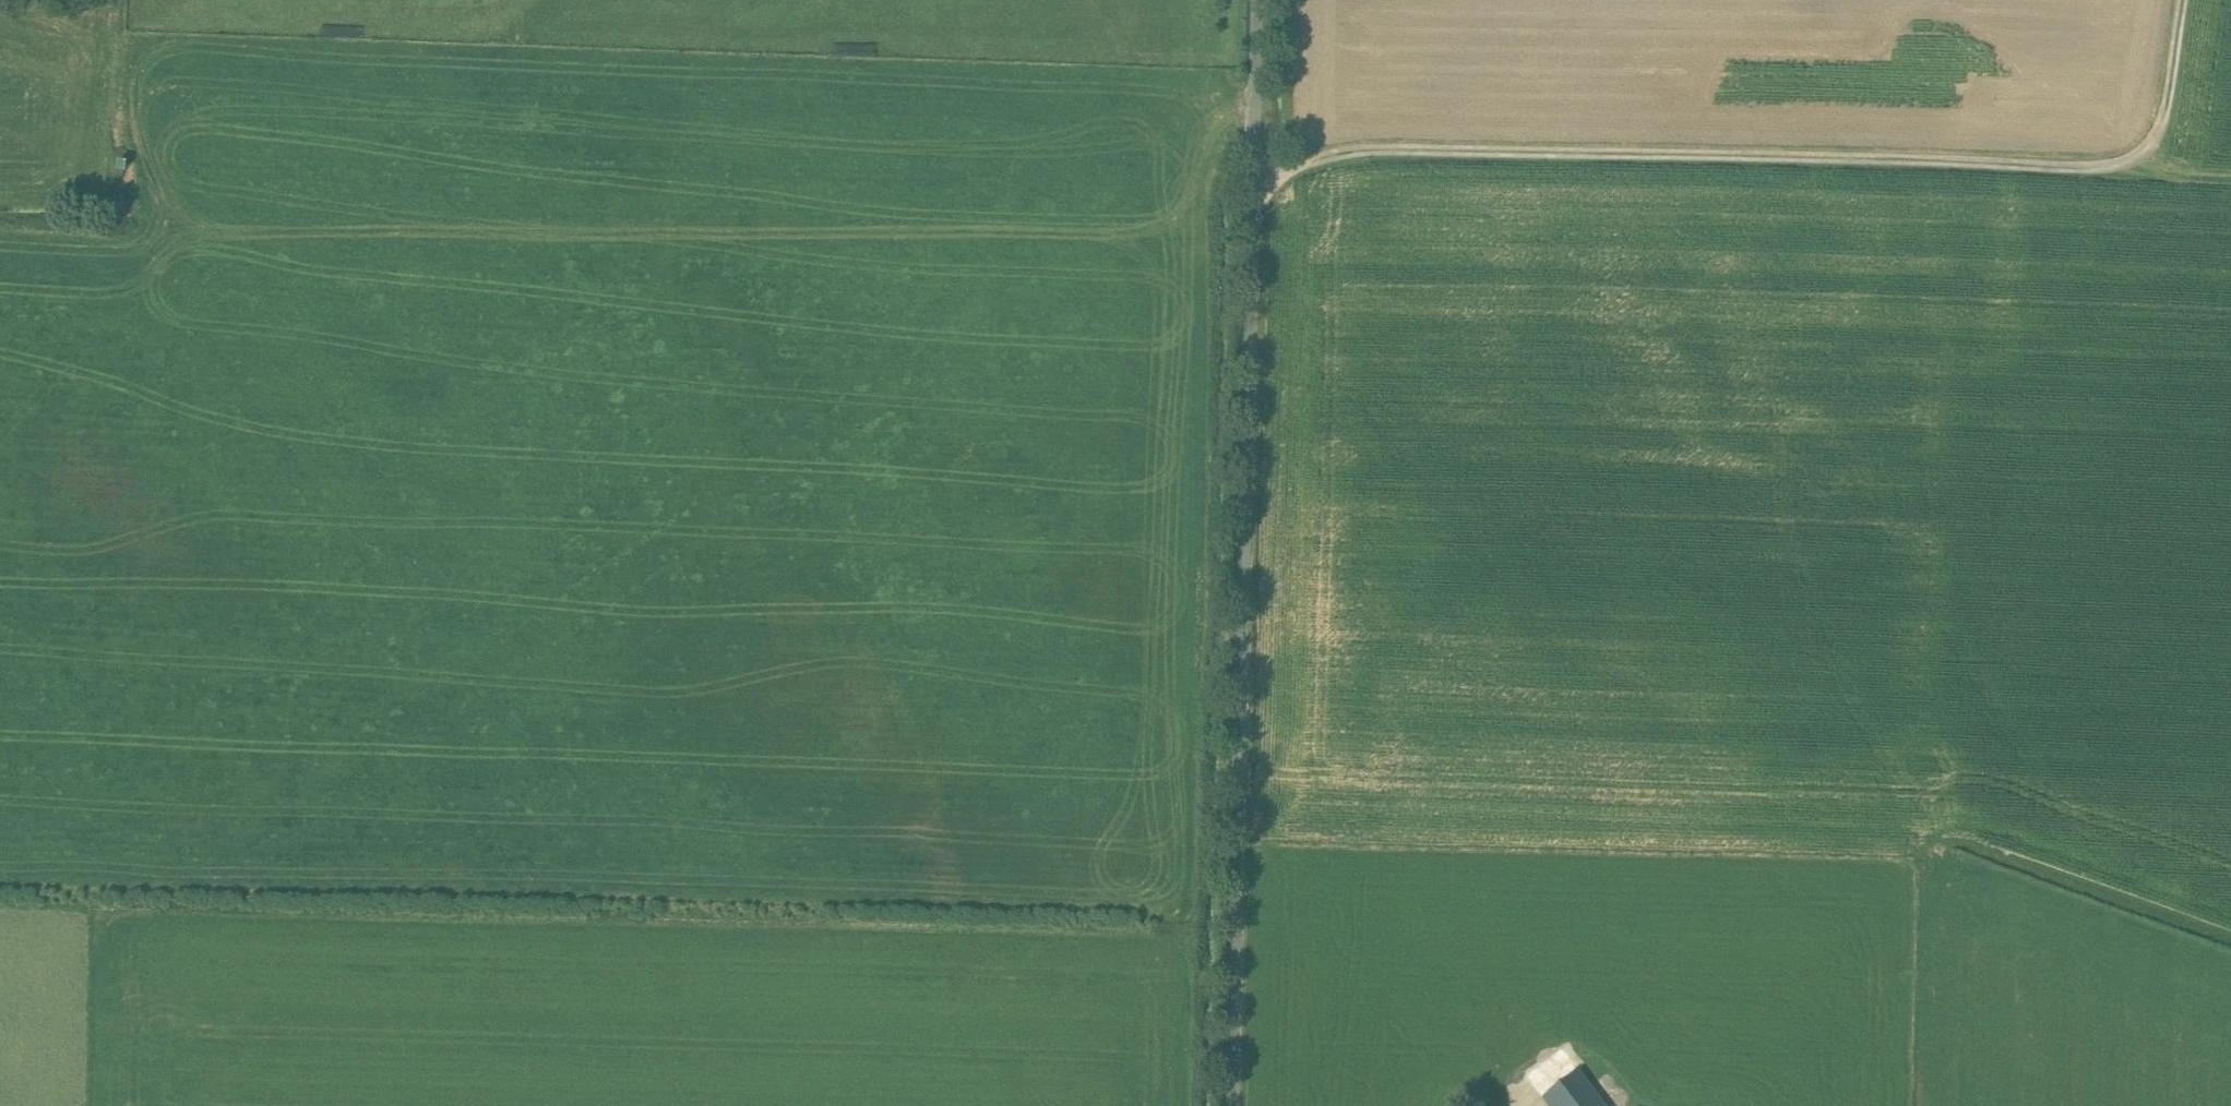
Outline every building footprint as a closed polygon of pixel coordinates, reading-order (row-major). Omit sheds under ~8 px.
[(1577,1070),(1545,1095),(1546,1096),(1553,1105),(1604,1105),(1577,1070)] [(1533,1105),(1553,1105),(1546,1096),(1533,1105)]
